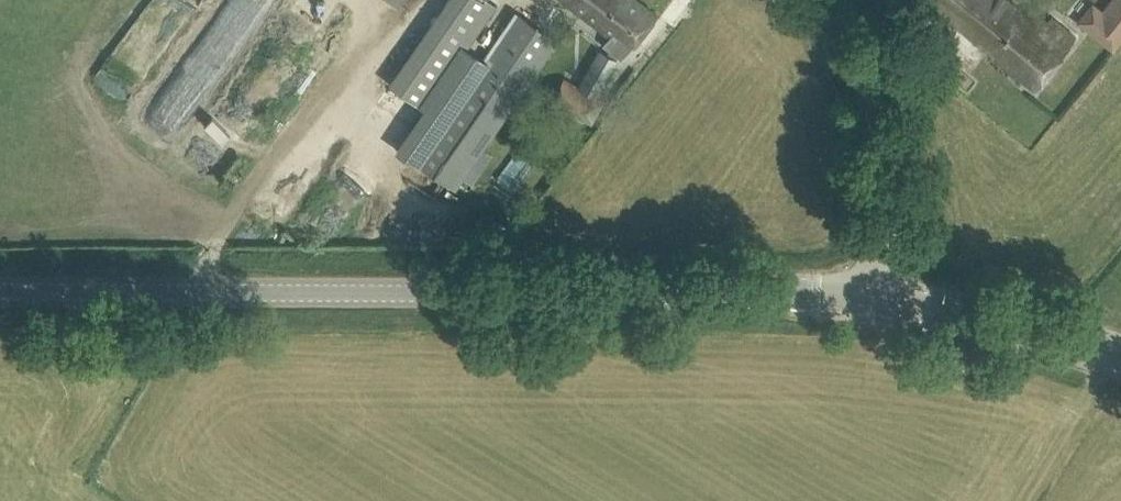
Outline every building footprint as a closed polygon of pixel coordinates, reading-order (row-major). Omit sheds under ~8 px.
[(391,84),(402,92),(425,108),(479,31),(497,5),(490,0),(449,0),(391,84)] [(657,14),(638,0),(565,0),(617,41),(607,54),(600,51),(580,87),(597,96),(617,59),(616,58),(619,54),(623,57),(657,14)] [(1011,0),(930,0),(1035,86),(1077,37),(1052,16),(1048,21),(1036,11),(1031,16),(1011,0)] [(1077,22),(1113,52),(1120,42),(1120,0),(1111,0),(1103,10),(1094,2),(1077,22)] [(456,189),(522,92),(557,40),(514,11),(413,159),(456,189)] [(130,32),(163,48),(171,31),(139,15),(130,32)]
